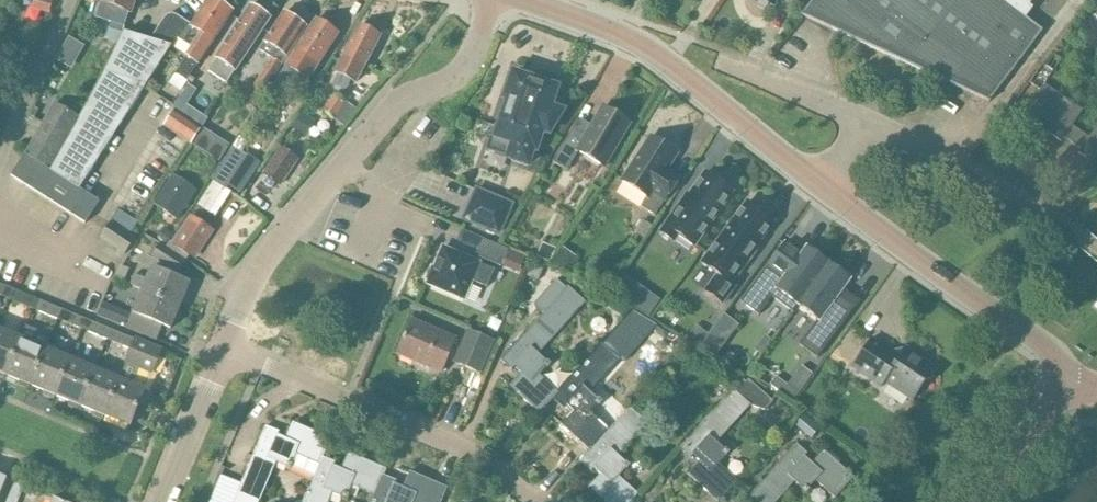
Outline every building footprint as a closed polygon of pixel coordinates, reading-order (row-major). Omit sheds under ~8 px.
[(32,8),(49,13),(53,0),(34,0),(32,8)] [(96,18),(112,24),(106,39),(119,45),(124,32),(126,27),(123,27),(128,12),(131,12),(135,0),(105,0),(104,3),(102,2),(96,18)] [(221,30),(233,12),(215,0),(209,0),(192,25),(187,22),(177,38),(192,48),(176,74),(187,81),(221,30)] [(989,102),(1043,30),(1026,18),(1034,9),(1029,5),(1033,0),(813,0),(801,16),(989,102)] [(251,6),(232,35),(216,59),(209,72),(215,76),(227,85),(242,62),(270,18),(251,6)] [(265,43),(277,50),(249,94),(250,94),(245,102),(251,105),(255,97),(260,100),(287,57),(306,27),(284,13),(265,43)] [(25,154),(11,176),(85,224),(94,211),(100,202),(80,189),(177,38),(187,22),(177,16),(176,15),(175,15),(174,15),(173,15),(172,15),(171,15),(170,15),(169,15),(168,16),(167,16),(167,17),(166,17),(166,18),(165,18),(151,40),(124,32),(119,45),(107,71),(80,119),(54,104),(25,154)] [(309,80),(326,52),(338,34),(316,20),(296,50),(309,58),(299,73),(309,80)] [(359,26),(343,58),(335,74),(355,84),(380,37),(359,26)] [(69,37),(55,61),(72,70),(85,46),(69,37)] [(1042,65),(1030,83),(1040,90),(1023,115),(1062,142),(1064,138),(1081,149),(1078,153),(1096,165),(1096,125),(1088,138),(1072,126),(1082,111),(1043,85),(1060,59),(1051,53),(1043,64),(1042,65)] [(247,59),(230,83),(240,90),(257,66),(247,59)] [(508,100),(493,146),(511,152),(509,159),(528,165),(533,150),(536,151),(542,132),(549,134),(562,112),(561,112),(560,114),(550,108),(557,89),(537,82),(539,76),(521,70),(519,76),(514,74),(505,99),(508,100)] [(155,81),(150,88),(158,93),(162,87),(155,81)] [(315,90),(298,116),(309,124),(326,98),(315,90)] [(356,109),(346,102),(336,94),(323,112),(343,127),(356,109)] [(573,128),(562,147),(553,162),(567,171),(578,152),(604,167),(630,124),(603,108),(586,136),(573,128)] [(175,111),(164,128),(191,145),(202,128),(175,111)] [(204,129),(193,146),(220,162),(230,146),(204,129)] [(651,137),(639,155),(622,181),(647,198),(641,207),(655,216),(680,178),(679,177),(676,182),(664,174),(677,154),(651,137)] [(212,178),(227,188),(230,184),(242,192),(251,178),(259,166),(247,158),(239,152),(232,148),(212,178)] [(281,148),(262,174),(280,186),(298,160),(281,148)] [(716,181),(705,173),(685,202),(683,200),(660,232),(674,242),(683,229),(697,239),(692,246),(693,247),(732,192),(729,190),(731,185),(730,180),(726,177),(720,177),(716,181)] [(154,206),(163,212),(158,219),(170,227),(175,220),(176,220),(196,191),(174,176),(154,206)] [(215,217),(226,202),(232,193),(226,189),(214,181),(198,206),(215,217)] [(477,191),(465,219),(499,234),(511,205),(477,191)] [(705,291),(722,304),(735,286),(732,284),(751,257),(749,255),(774,222),(763,214),(765,209),(763,204),(759,201),(754,201),(750,204),(747,202),(702,264),(703,264),(708,257),(722,268),(705,291)] [(194,257),(211,232),(204,227),(212,215),(195,204),(187,216),(191,218),(174,244),(194,257)] [(137,221),(119,209),(101,238),(125,254),(135,239),(129,235),(137,221)] [(653,227),(643,220),(634,232),(645,239),(653,227)] [(166,248),(176,233),(163,225),(153,240),(160,244),(166,248)] [(483,239),(476,256),(501,267),(509,250),(483,239)] [(171,242),(168,248),(187,260),(191,254),(171,242)] [(537,257),(550,263),(557,249),(543,243),(537,257)] [(186,262),(166,248),(160,244),(152,256),(178,274),(186,262)] [(780,250),(741,302),(759,316),(772,298),(792,314),(798,306),(830,263),(831,263),(808,246),(797,262),(787,255),(780,250)] [(551,263),(548,265),(567,272),(577,258),(563,247),(551,263)] [(431,267),(426,280),(428,281),(427,284),(463,299),(471,281),(487,288),(495,270),(443,248),(434,268),(431,267)] [(532,265),(527,277),(538,282),(545,266),(535,261),(533,265),(532,265)] [(830,263),(798,306),(818,320),(800,345),(818,359),(859,302),(843,290),(852,279),(830,263)] [(113,279),(124,283),(130,270),(122,266),(113,279)] [(142,290),(180,306),(190,283),(152,267),(147,280),(135,275),(129,285),(142,291),(142,290)] [(568,287),(567,289),(557,279),(534,305),(544,313),(501,360),(512,370),(515,367),(521,373),(510,387),(540,414),(553,399),(558,393),(558,392),(539,376),(549,365),(538,355),(586,303),(568,287)] [(621,279),(611,293),(624,302),(634,289),(621,279)] [(142,290),(142,291),(127,328),(156,340),(162,326),(170,329),(180,306),(142,290)] [(19,292),(15,302),(33,309),(37,299),(19,292)] [(58,319),(62,310),(43,302),(39,312),(58,319)] [(82,330),(86,320),(68,312),(64,322),(82,330)] [(725,315),(702,345),(716,355),(739,326),(725,315)] [(456,338),(412,320),(397,355),(441,373),(456,338)] [(107,340),(111,330),(93,323),(89,332),(107,340)] [(696,325),(685,338),(699,348),(709,335),(696,325)] [(0,329),(0,374),(5,376),(21,338),(0,329)] [(479,373),(492,340),(469,330),(455,364),(479,373)] [(561,424),(590,451),(591,451),(609,431),(609,430),(591,414),(601,403),(590,393),(632,346),(615,330),(558,392),(558,393),(553,399),(563,408),(566,405),(573,411),(561,424)] [(114,343),(132,350),(136,341),(118,333),(114,343)] [(5,376),(30,386),(46,349),(21,338),(5,376)] [(872,339),(860,357),(853,368),(885,389),(888,384),(913,400),(925,381),(933,379),(931,372),(934,367),(906,348),(900,357),(872,339)] [(120,379),(104,417),(130,427),(145,390),(133,385),(139,368),(152,373),(161,351),(136,341),(132,350),(120,379)] [(55,396),(70,359),(46,349),(30,386),(55,396)] [(55,396),(80,407),(95,369),(70,359),(55,396)] [(776,377),(770,385),(793,402),(813,375),(802,366),(787,385),(776,377)] [(104,417),(120,379),(95,369),(80,407),(104,417)] [(690,459),(693,455),(700,461),(688,475),(718,501),(737,481),(718,464),(728,453),(717,443),(751,405),(765,411),(775,400),(747,374),(679,449),(690,459)] [(609,430),(609,431),(591,451),(590,451),(580,462),(591,472),(594,469),(601,475),(589,488),(605,501),(631,501),(638,494),(619,477),(626,469),(627,470),(631,466),(627,462),(626,464),(618,456),(647,424),(629,408),(609,430)] [(812,439),(821,429),(805,414),(796,424),(812,439)] [(313,479),(323,457),(330,439),(293,423),(286,439),(278,436),(279,432),(266,426),(234,501),(260,501),(276,463),(290,469),(313,479)] [(762,483),(748,499),(751,501),(777,501),(795,482),(803,489),(802,490),(806,494),(809,490),(808,489),(816,481),(835,498),(854,477),(824,451),(812,464),(805,458),(808,454),(797,444),(762,483)] [(313,479),(304,501),(328,501),(331,493),(346,500),(352,486),(375,496),(384,476),(386,469),(349,454),(342,470),(334,466),(335,462),(323,457),(313,479)] [(384,476),(375,496),(373,501),(442,501),(448,488),(410,472),(403,488),(395,485),(396,481),(384,476)] [(15,483),(8,500),(13,501),(18,501),(24,486),(15,483)]
